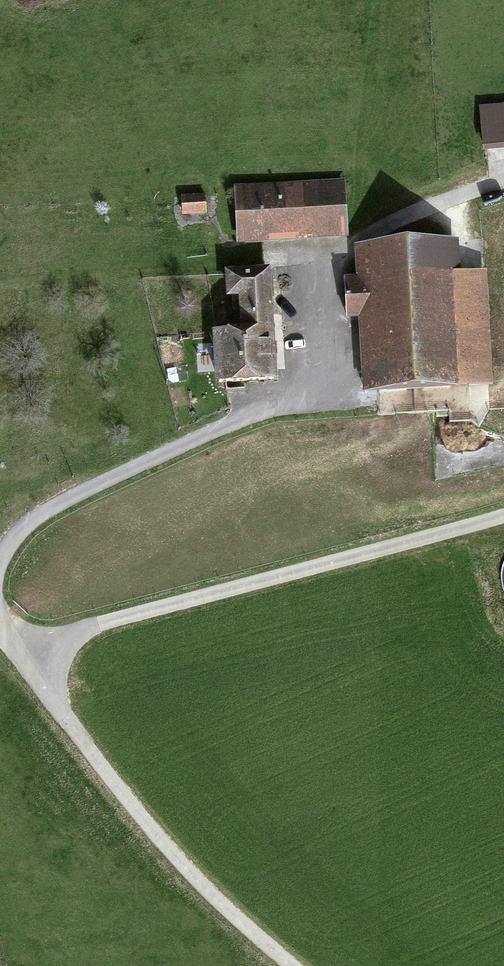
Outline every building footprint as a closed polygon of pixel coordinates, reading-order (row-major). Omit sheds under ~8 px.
[(479,113),(482,151),(503,149),(503,111),(479,113)] [(339,186),(233,192),(236,245),(342,239),(339,186)] [(202,202),(180,203),(181,217),(203,216),(202,202)] [(362,323),(365,398),(487,394),(483,283),(456,284),(455,254),(359,257),(360,288),(347,288),(348,323),(362,323)] [(217,338),(220,394),(275,391),(268,279),(226,281),(228,305),(240,304),(242,336),(217,338)]
